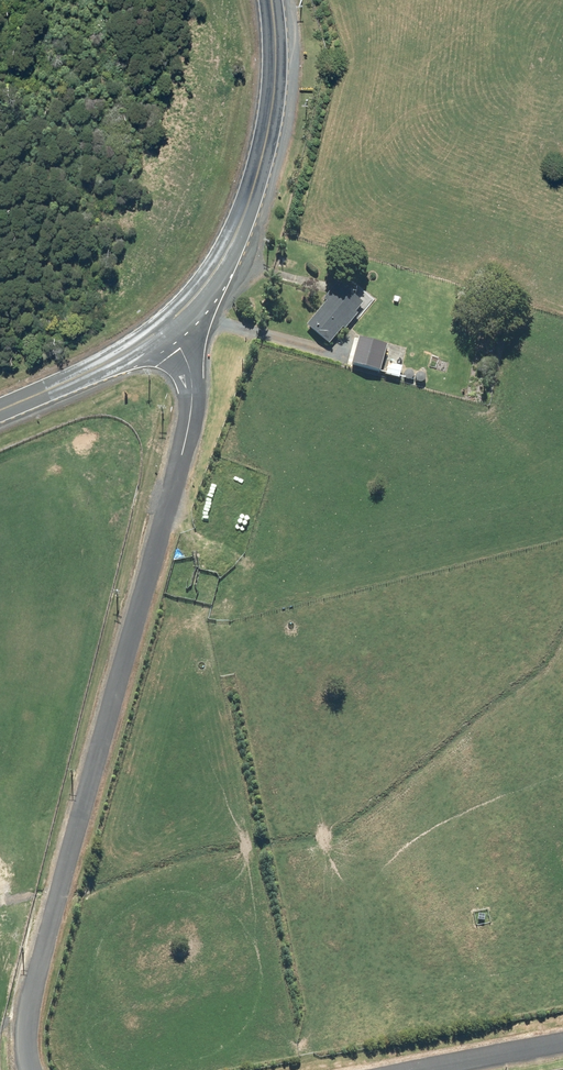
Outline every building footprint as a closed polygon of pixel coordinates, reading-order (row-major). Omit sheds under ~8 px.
[(356,314),(363,305),(337,284),(323,300),(326,303),(306,327),(329,346),(342,330),(344,331),(358,315),(356,314)] [(387,346),(359,339),(351,366),(380,374),(387,346)] [(387,365),(385,377),(399,380),(402,368),(387,365)]
